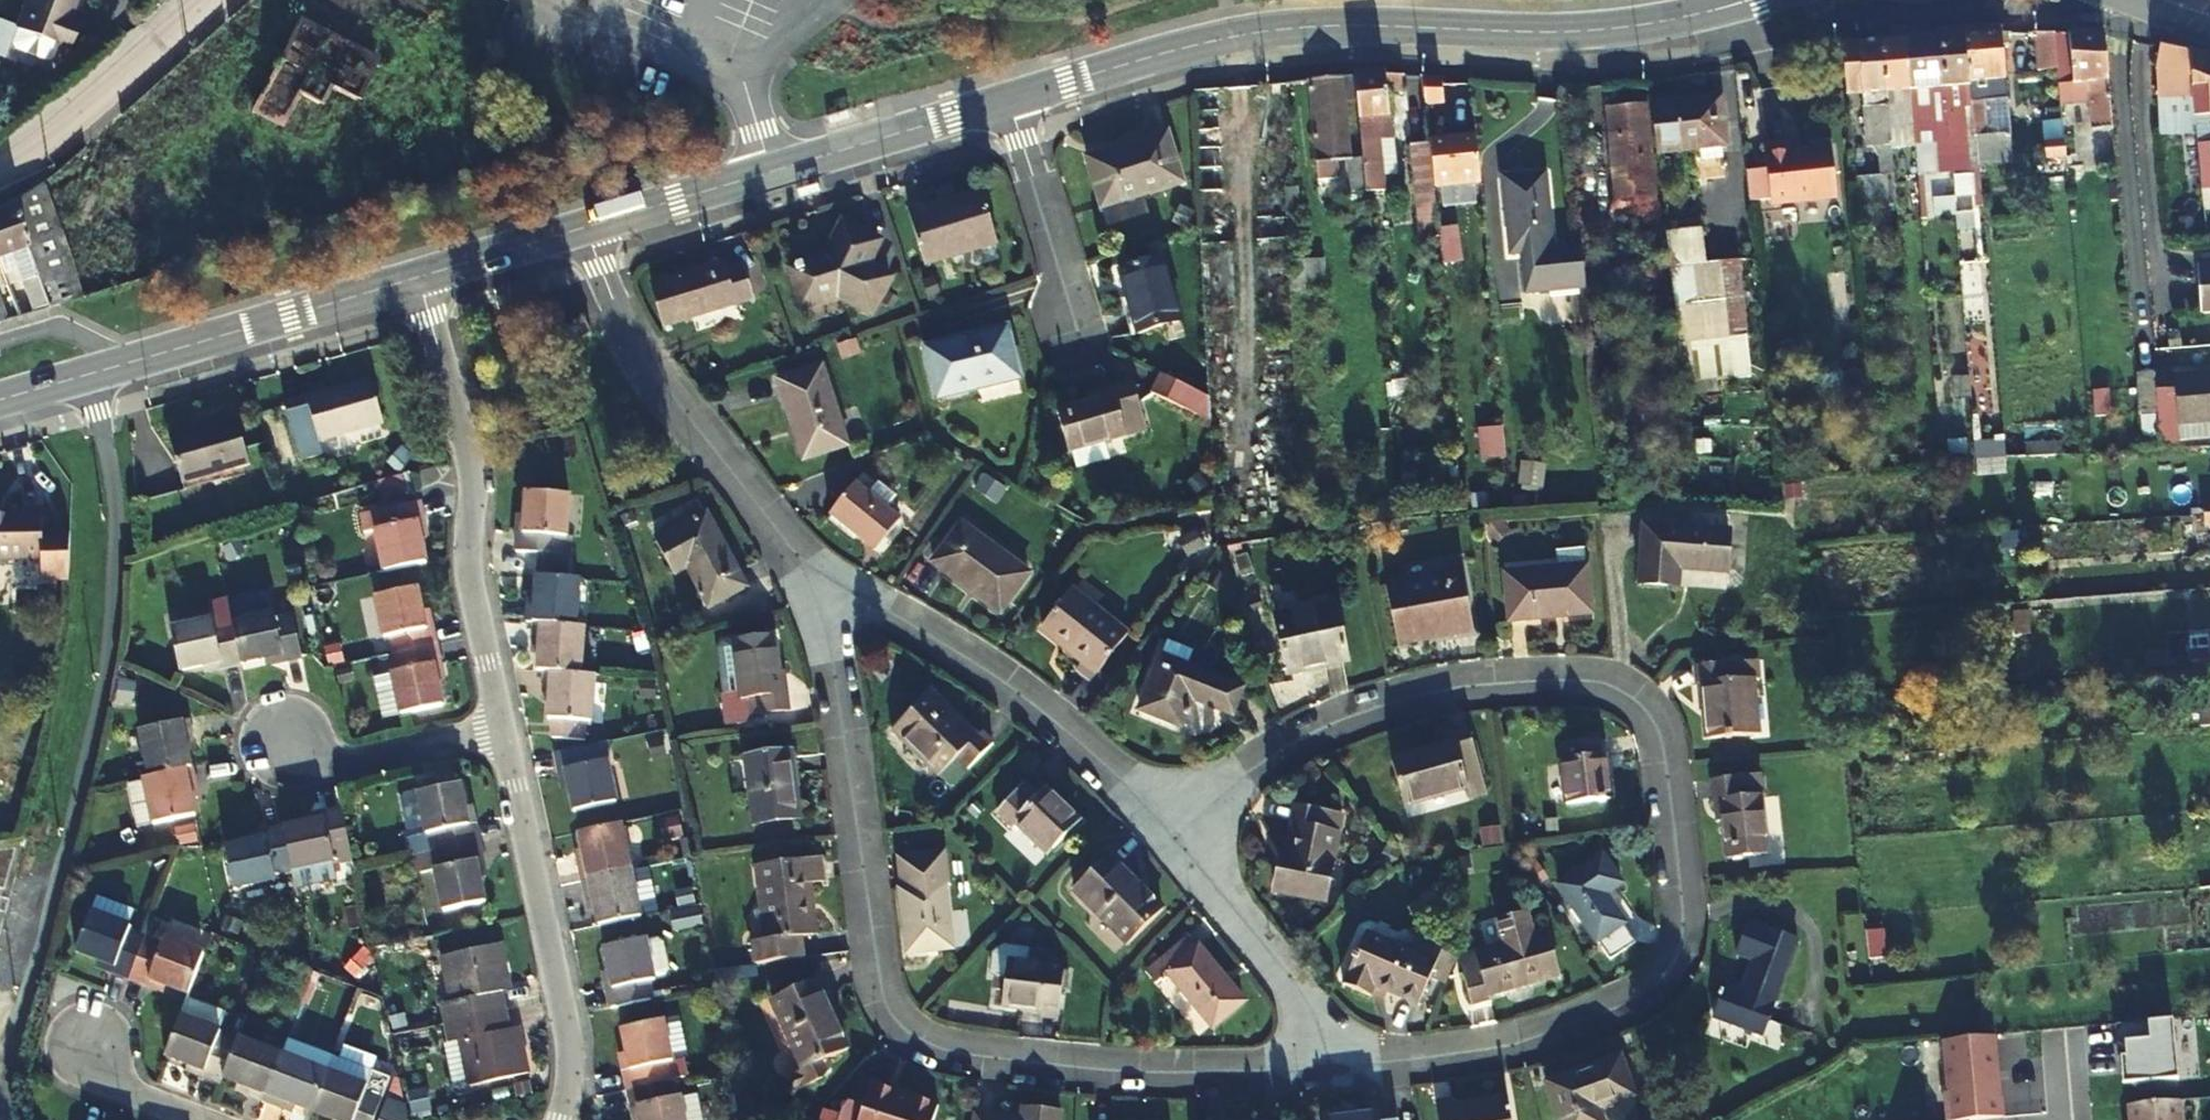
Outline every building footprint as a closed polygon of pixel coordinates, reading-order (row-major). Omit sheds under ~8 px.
[(17,28),(70,49),(80,22),(69,18),(76,0),(27,0),(17,28)] [(303,21),(257,113),(285,127),(301,94),(323,105),(332,87),(359,101),(380,59),(303,21)] [(1986,105),(2008,102),(2002,33),(1966,37),(1971,89),(1973,103),(1979,168),(2014,164),(2012,135),(1989,138),(1986,105)] [(2055,35),(2035,34),(2040,73),(2059,73),(2055,35)] [(2059,73),(2060,90),(2077,88),(2088,87),(2090,102),(2092,134),(2104,134),(2107,167),(2118,167),(2111,94),(2106,37),(2055,35),(2059,73)] [(1948,91),(1971,89),(1966,37),(1944,38),(1948,91)] [(1950,122),(1949,104),(1948,91),(1944,38),(1907,41),(1910,94),(1912,116),(1913,122),(1933,121),(1934,134),(1938,133),(1940,152),(1952,151),(1950,122)] [(1907,41),(1885,43),(1889,95),(1890,107),(1891,118),(1893,143),(1894,149),(1906,148),(1904,126),(1913,124),(1913,122),(1912,116),(1910,94),(1907,41)] [(1889,95),(1885,43),(1846,45),(1849,100),(1864,98),(1865,108),(1890,107),(1889,95)] [(2162,47),(2160,72),(2162,75),(2166,121),(2196,118),(2190,51),(2162,47)] [(2190,51),(2196,118),(2199,148),(2202,186),(2209,185),(2209,58),(2207,57),(2191,51),(2190,51)] [(1388,74),(1390,87),(1402,86),(1401,73),(1388,74)] [(1365,176),(1367,193),(1383,192),(1377,122),(1390,120),(1386,87),(1385,74),(1355,77),(1357,105),(1363,161),(1365,176)] [(1346,163),(1352,162),(1348,106),(1357,105),(1355,77),(1311,82),(1318,165),(1346,163)] [(1442,105),(1441,77),(1422,78),(1423,106),(1442,105)] [(1283,85),(1287,120),(1303,119),(1301,84),(1283,85)] [(2088,87),(2077,88),(2078,103),(2090,102),(2088,87)] [(1948,91),(1949,104),(1973,103),(1971,89),(1948,91)] [(1725,102),(1654,109),(1659,154),(1729,147),(1725,102)] [(1989,138),(2012,135),(2008,102),(1986,105),(1989,138)] [(1660,215),(1650,109),(1609,113),(1620,219),(1660,215)] [(2064,137),(2062,113),(2048,115),(2048,123),(2046,124),(2048,145),(2046,145),(2048,162),(2066,161),(2064,137)] [(1950,122),(1952,151),(1967,150),(1965,122),(1950,122)] [(1913,124),(1904,126),(1906,148),(1915,148),(1914,142),(1913,124)] [(1447,131),(1447,128),(1429,130),(1430,142),(1433,177),(1480,173),(1475,125),(1458,127),(1455,131),(1447,131)] [(1168,134),(1086,157),(1099,206),(1182,184),(1168,134)] [(2064,137),(2066,161),(2067,171),(2078,170),(2075,136),(2064,137)] [(1419,209),(1437,208),(1433,177),(1430,142),(1412,144),(1419,209)] [(1791,145),(1763,148),(1769,204),(1833,197),(1828,151),(1792,154),(1791,145)] [(1363,161),(1352,162),(1346,163),(1348,178),(1365,176),(1363,161)] [(1522,253),(1526,292),(1584,288),(1583,246),(1551,249),(1545,174),(1504,177),(1510,254),(1522,253)] [(1367,193),(1365,176),(1348,178),(1350,195),(1367,193)] [(49,308),(80,299),(38,182),(11,203),(12,206),(48,305),(49,308)] [(1301,188),(1285,189),(1286,216),(1302,216),(1301,188)] [(908,212),(925,268),(998,246),(983,193),(927,210),(926,206),(908,212)] [(12,254),(33,313),(49,308),(48,305),(12,206),(11,203),(9,205),(0,208),(0,258),(12,254)] [(1437,208),(1419,209),(1421,236),(1439,234),(1437,208)] [(821,259),(786,272),(801,307),(835,295),(870,308),(886,274),(861,264),(872,239),(837,223),(821,259)] [(1164,258),(1120,272),(1139,335),(1183,322),(1164,258)] [(1292,293),(1326,292),(1325,259),(1291,260),(1292,293)] [(722,268),(667,286),(681,328),(753,304),(742,272),(725,277),(722,268)] [(2200,270),(2204,316),(2209,316),(2209,269),(2200,270)] [(1705,289),(1673,292),(1676,324),(1709,321),(1705,289)] [(1010,328),(929,349),(942,400),(1023,379),(1010,328)] [(1973,413),(1992,413),(1990,366),(1970,366),(1971,375),(1973,413)] [(819,369),(777,385),(806,463),(848,447),(819,369)] [(1154,392),(1213,422),(1212,399),(1209,398),(1161,375),(1154,392)] [(2162,449),(2180,447),(2180,429),(2209,426),(2209,376),(2158,380),(2162,449)] [(361,380),(279,404),(295,458),(318,452),(313,433),(371,416),(361,380)] [(1123,396),(1054,413),(1068,464),(1157,441),(1142,386),(1122,390),(1123,396)] [(231,420),(165,440),(181,484),(246,464),(231,420)] [(1977,463),(2005,461),(2004,445),(1975,448),(1977,463)] [(534,525),(534,549),(575,549),(576,507),(564,507),(564,467),(519,467),(519,505),(514,505),(514,525),(534,525)] [(405,475),(377,480),(380,499),(409,493),(405,475)] [(917,538),(855,489),(831,519),(893,568),(917,538)] [(383,566),(424,557),(420,536),(425,534),(416,496),(353,510),(356,526),(373,522),(383,566)] [(652,528),(659,543),(709,517),(702,503),(652,528)] [(38,505),(20,505),(20,510),(0,510),(0,555),(39,555),(39,572),(44,577),(65,577),(65,528),(38,528),(38,505)] [(1724,515),(1639,523),(1645,580),(1680,577),(1678,557),(1727,552),(1724,515)] [(709,517),(659,543),(676,575),(691,568),(713,610),(748,591),(709,517)] [(1032,580),(963,530),(936,568),(974,596),(978,591),(1008,612),(1032,580)] [(575,549),(534,549),(534,574),(528,574),(529,599),(534,599),(577,598),(577,549),(575,549)] [(1399,645),(1479,636),(1470,563),(1452,565),(1454,575),(1391,583),(1399,645)] [(1590,564),(1511,572),(1516,620),(1560,615),(1560,612),(1595,608),(1590,564)] [(392,645),(436,636),(431,617),(428,618),(419,578),(376,588),(385,628),(388,627),(392,645)] [(1094,685),(1128,639),(1068,594),(1041,632),(1063,648),(1061,651),(1083,667),(1078,674),(1094,685)] [(577,598),(534,599),(535,623),(542,623),(543,650),(547,650),(587,649),(587,598),(577,598)] [(1341,605),(1282,616),(1293,671),(1351,661),(1341,605)] [(235,624),(245,663),(287,655),(287,658),(301,656),(293,613),(275,617),(274,617),(235,624)] [(245,663),(235,624),(216,628),(215,625),(175,633),(183,674),(226,665),(227,667),(245,663)] [(394,663),(404,705),(446,695),(437,655),(439,655),(436,636),(392,645),(396,662),(394,663)] [(775,638),(731,644),(738,700),(743,699),(745,717),(790,711),(788,696),(782,697),(775,638)] [(2209,664),(2209,651),(2199,651),(2198,638),(2190,639),(2192,665),(2195,665),(2209,664)] [(1156,657),(1197,674),(1204,658),(1162,642),(1156,657)] [(396,662),(392,645),(362,651),(378,711),(404,705),(394,663),(396,662)] [(587,649),(547,650),(548,673),(553,674),(554,697),(591,697),(592,649),(587,649)] [(1197,674),(1156,657),(1134,712),(1175,728),(1187,699),(1226,715),(1237,690),(1197,674)] [(1708,683),(1713,738),(1762,734),(1756,677),(1764,676),(1763,660),(1699,666),(1701,684),(1708,683)] [(938,683),(895,720),(937,768),(956,751),(970,767),(998,743),(985,728),(980,732),(938,683)] [(2199,711),(2200,730),(2209,729),(2209,710),(2199,711)] [(142,777),(180,768),(176,747),(180,746),(175,723),(133,733),(142,777)] [(604,726),(560,734),(568,777),(576,775),(580,792),(621,784),(613,746),(608,747),(604,726)] [(1399,763),(1412,809),(1491,787),(1476,734),(1458,739),(1460,745),(1399,763)] [(1599,740),(1565,743),(1571,806),(1613,803),(1609,755),(1601,755),(1599,740)] [(794,754),(749,761),(758,825),(803,818),(794,754)] [(138,777),(149,827),(187,819),(182,795),(186,794),(180,768),(142,777),(138,777)] [(428,840),(446,836),(486,827),(483,810),(478,811),(468,770),(427,779),(437,819),(423,822),(418,824),(422,841),(428,840)] [(1735,859),(1772,855),(1763,775),(1721,780),(1723,802),(1728,802),(1735,859)] [(149,827),(138,777),(117,782),(127,831),(149,827)] [(1027,794),(1003,818),(1044,861),(1082,825),(1052,793),(1038,806),(1027,794)] [(1352,893),(1348,804),(1298,806),(1300,855),(1294,856),(1296,895),(1352,893)] [(626,811),(584,820),(589,845),(584,846),(589,873),(636,864),(626,811)] [(446,836),(428,840),(432,857),(445,854),(456,898),(494,889),(484,849),(491,847),(486,827),(446,836)] [(428,840),(422,841),(426,858),(432,857),(428,840)] [(363,854),(361,848),(336,853),(336,856),(299,866),(308,905),(345,896),(345,894),(372,888),(363,854)] [(931,853),(900,857),(912,957),(957,951),(948,886),(935,888),(931,853)] [(1113,853),(1075,893),(1133,949),(1167,912),(1124,871),(1128,867),(1113,853)] [(762,868),(775,965),(809,961),(807,942),(818,941),(811,888),(828,886),(825,859),(762,868)] [(1609,859),(1561,889),(1608,964),(1636,946),(1608,901),(1627,889),(1609,859)] [(636,864),(589,873),(595,901),(599,899),(604,924),(646,916),(636,864)] [(308,905),(299,866),(276,872),(276,874),(242,882),(252,921),(290,912),(290,910),(308,905)] [(141,935),(149,916),(96,894),(87,913),(141,935)] [(673,931),(703,926),(700,909),(671,914),(673,931)] [(141,935),(87,913),(72,952),(110,968),(108,972),(125,978),(141,935)] [(1770,1041),(1803,940),(1753,921),(1742,954),(1756,961),(1746,996),(1727,991),(1718,1022),(1770,1041)] [(457,1008),(515,994),(510,970),(520,967),(513,930),(455,942),(464,986),(453,988),(457,1008)] [(1423,1003),(1445,949),(1425,941),(1420,954),(1368,933),(1360,952),(1357,951),(1354,960),(1358,962),(1348,984),(1374,995),(1379,985),(1423,1003)] [(141,935),(125,978),(143,986),(145,981),(183,996),(200,955),(161,939),(160,942),(141,935)] [(1553,935),(1463,961),(1477,1008),(1496,1002),(1494,997),(1565,976),(1553,935)] [(1863,937),(1866,964),(1885,962),(1883,935),(1863,937)] [(1250,1006),(1195,938),(1147,977),(1157,989),(1171,978),(1217,1033),(1250,1006)] [(610,993),(614,1012),(656,1002),(653,987),(661,985),(661,982),(671,980),(676,972),(671,948),(663,944),(653,945),(653,942),(609,951),(616,991),(610,993)] [(1006,949),(998,957),(995,978),(1001,979),(999,992),(1007,993),(1005,1009),(1048,1014),(1062,1016),(1066,974),(1059,955),(1032,952),(1006,949)] [(816,976),(768,996),(799,1066),(785,1073),(790,1086),(815,1075),(826,1065),(822,1056),(841,1047),(817,995),(823,992),(816,976)] [(515,994),(457,1008),(461,1027),(471,1025),(480,1070),(538,1058),(530,1017),(520,1019),(515,994)] [(179,1006),(162,1049),(201,1066),(203,1061),(219,1068),(234,1034),(219,1028),(221,1023),(179,1006)] [(1060,1024),(1062,1016),(1048,1014),(1047,1022),(1060,1024)] [(2171,1022),(2117,1025),(2118,1041),(2125,1047),(2125,1057),(2121,1058),(2123,1083),(2177,1078),(2171,1022)] [(234,1034),(219,1068),(243,1078),(263,1086),(281,1043),(237,1025),(234,1034)] [(629,1095),(672,1087),(669,1068),(675,1067),(668,1027),(625,1034),(632,1075),(625,1076),(629,1095)] [(2003,1117),(1994,1037),(1941,1043),(1950,1119),(1973,1119),(2003,1117)] [(281,1043),(263,1086),(289,1097),(290,1094),(311,1102),(328,1061),(281,1043)] [(375,1059),(335,1043),(328,1061),(368,1078),(375,1059)] [(1624,1057),(1551,1083),(1564,1119),(1606,1119),(1603,1112),(1638,1099),(1624,1057)] [(375,1059),(368,1078),(328,1061),(311,1102),(350,1118),(349,1119),(375,1119),(397,1067),(375,1059)] [(629,1095),(632,1117),(639,1116),(640,1119),(682,1119),(679,1104),(676,1105),(672,1087),(629,1095)] [(874,1090),(869,1112),(852,1108),(846,1117),(846,1119),(940,1119),(943,1109),(874,1090)] [(1515,1091),(1462,1102),(1462,1099),(1442,1104),(1446,1119),(1521,1119),(1515,1091)] [(2177,1102),(2127,1107),(2128,1119),(2179,1119),(2177,1102)] [(1404,1105),(1388,1108),(1388,1114),(1355,1119),(1407,1119),(1404,1105)] [(1067,1115),(1030,1111),(1029,1119),(1067,1119),(1067,1115)]
